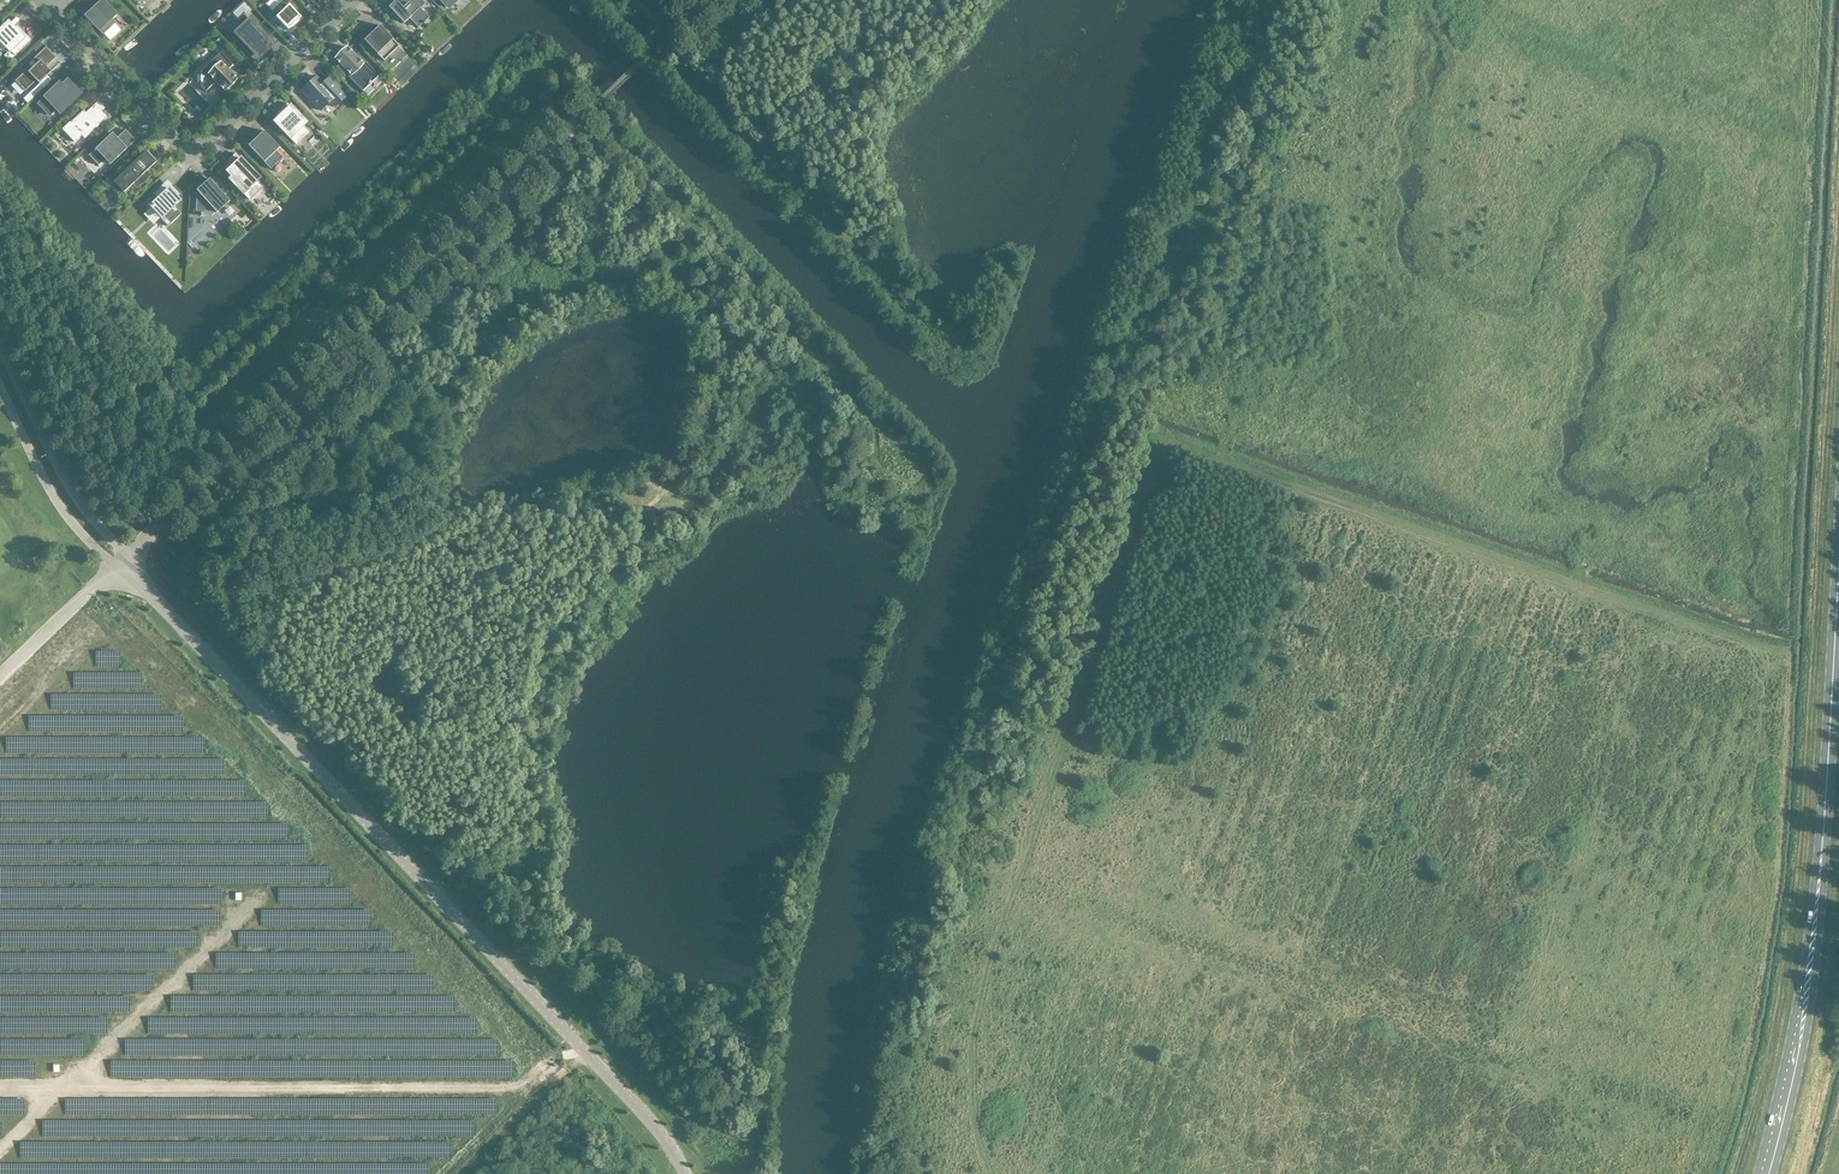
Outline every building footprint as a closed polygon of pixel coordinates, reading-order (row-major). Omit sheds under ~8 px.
[(110,19),(114,15),(101,0),(97,0),(89,7),(92,10),(86,16),(94,24),(103,34),(114,23),(110,19)] [(425,4),(421,0),(402,0),(398,4),(395,1),(385,10),(390,16),(394,13),(403,23),(409,18),(418,28),(429,18),(420,9),(425,4)] [(448,8),(449,7),(448,7),(455,0),(441,0),(448,8)] [(289,5),(277,17),(289,30),(301,18),(289,5)] [(250,17),(233,34),(255,57),(273,41),(250,17)] [(8,23),(0,30),(0,49),(1,50),(0,50),(1,51),(6,47),(15,56),(31,41),(17,26),(14,29),(8,23)] [(358,35),(383,61),(399,46),(379,25),(374,30),(369,25),(358,35)] [(46,67),(56,58),(46,47),(32,60),(36,65),(32,68),(31,66),(15,81),(25,92),(35,82),(37,84),(50,72),(46,67)] [(335,57),(334,58),(346,71),(347,70),(346,69),(347,69),(351,74),(349,76),(348,76),(347,76),(363,92),(363,91),(369,85),(370,86),(371,84),(371,83),(377,77),(378,78),(378,77),(363,61),(363,62),(361,65),(356,60),(357,60),(358,60),(346,47),(345,47),(345,48),(341,53),(340,52),(339,53),(340,53),(335,58),(335,57)] [(207,92),(206,91),(216,82),(225,92),(226,91),(226,90),(230,86),(231,86),(231,85),(236,81),(237,80),(227,71),(232,66),(233,67),(233,66),(220,52),(219,53),(220,53),(204,68),(204,67),(203,68),(204,69),(201,72),(201,77),(200,77),(200,81),(201,81),(201,87),(206,92),(207,92)] [(58,85),(53,89),(38,104),(39,105),(39,104),(49,115),(50,116),(57,108),(61,112),(82,92),(76,86),(80,83),(73,76),(61,87),(59,84),(58,85)] [(346,97),(331,81),(329,79),(328,78),(328,79),(322,84),(316,77),(301,90),(321,111),(330,102),(335,108),(346,97)] [(77,116),(62,130),(74,142),(81,135),(85,139),(107,118),(101,112),(104,109),(98,102),(85,113),(83,111),(77,116)] [(200,103),(194,107),(200,115),(206,112),(200,103)] [(301,126),(305,123),(287,104),(276,114),(279,118),(275,122),(296,145),(308,133),(301,126)] [(117,138),(112,133),(88,155),(98,166),(105,160),(110,165),(135,141),(125,130),(117,138)] [(279,147),(274,142),(263,131),(260,134),(258,132),(245,143),(250,149),(254,152),(270,169),(275,165),(276,166),(279,163),(278,162),(282,158),(276,151),(279,148),(279,147)] [(154,162),(145,153),(146,152),(145,151),(113,182),(114,182),(115,182),(123,191),(123,192),(123,193),(155,162),(155,161),(154,162)] [(230,180),(249,200),(261,188),(255,182),(258,178),(235,153),(228,160),(230,162),(224,168),(233,177),(230,180)] [(216,212),(216,213),(229,202),(209,179),(196,190),(197,191),(196,192),(195,215),(200,215),(200,217),(203,217),(203,216),(211,216),(216,212)] [(149,207),(168,226),(181,214),(174,206),(179,201),(176,197),(179,194),(171,186),(168,189),(163,184),(153,193),(158,199),(149,207)] [(249,231),(263,217),(252,205),(238,219),(249,231)]
